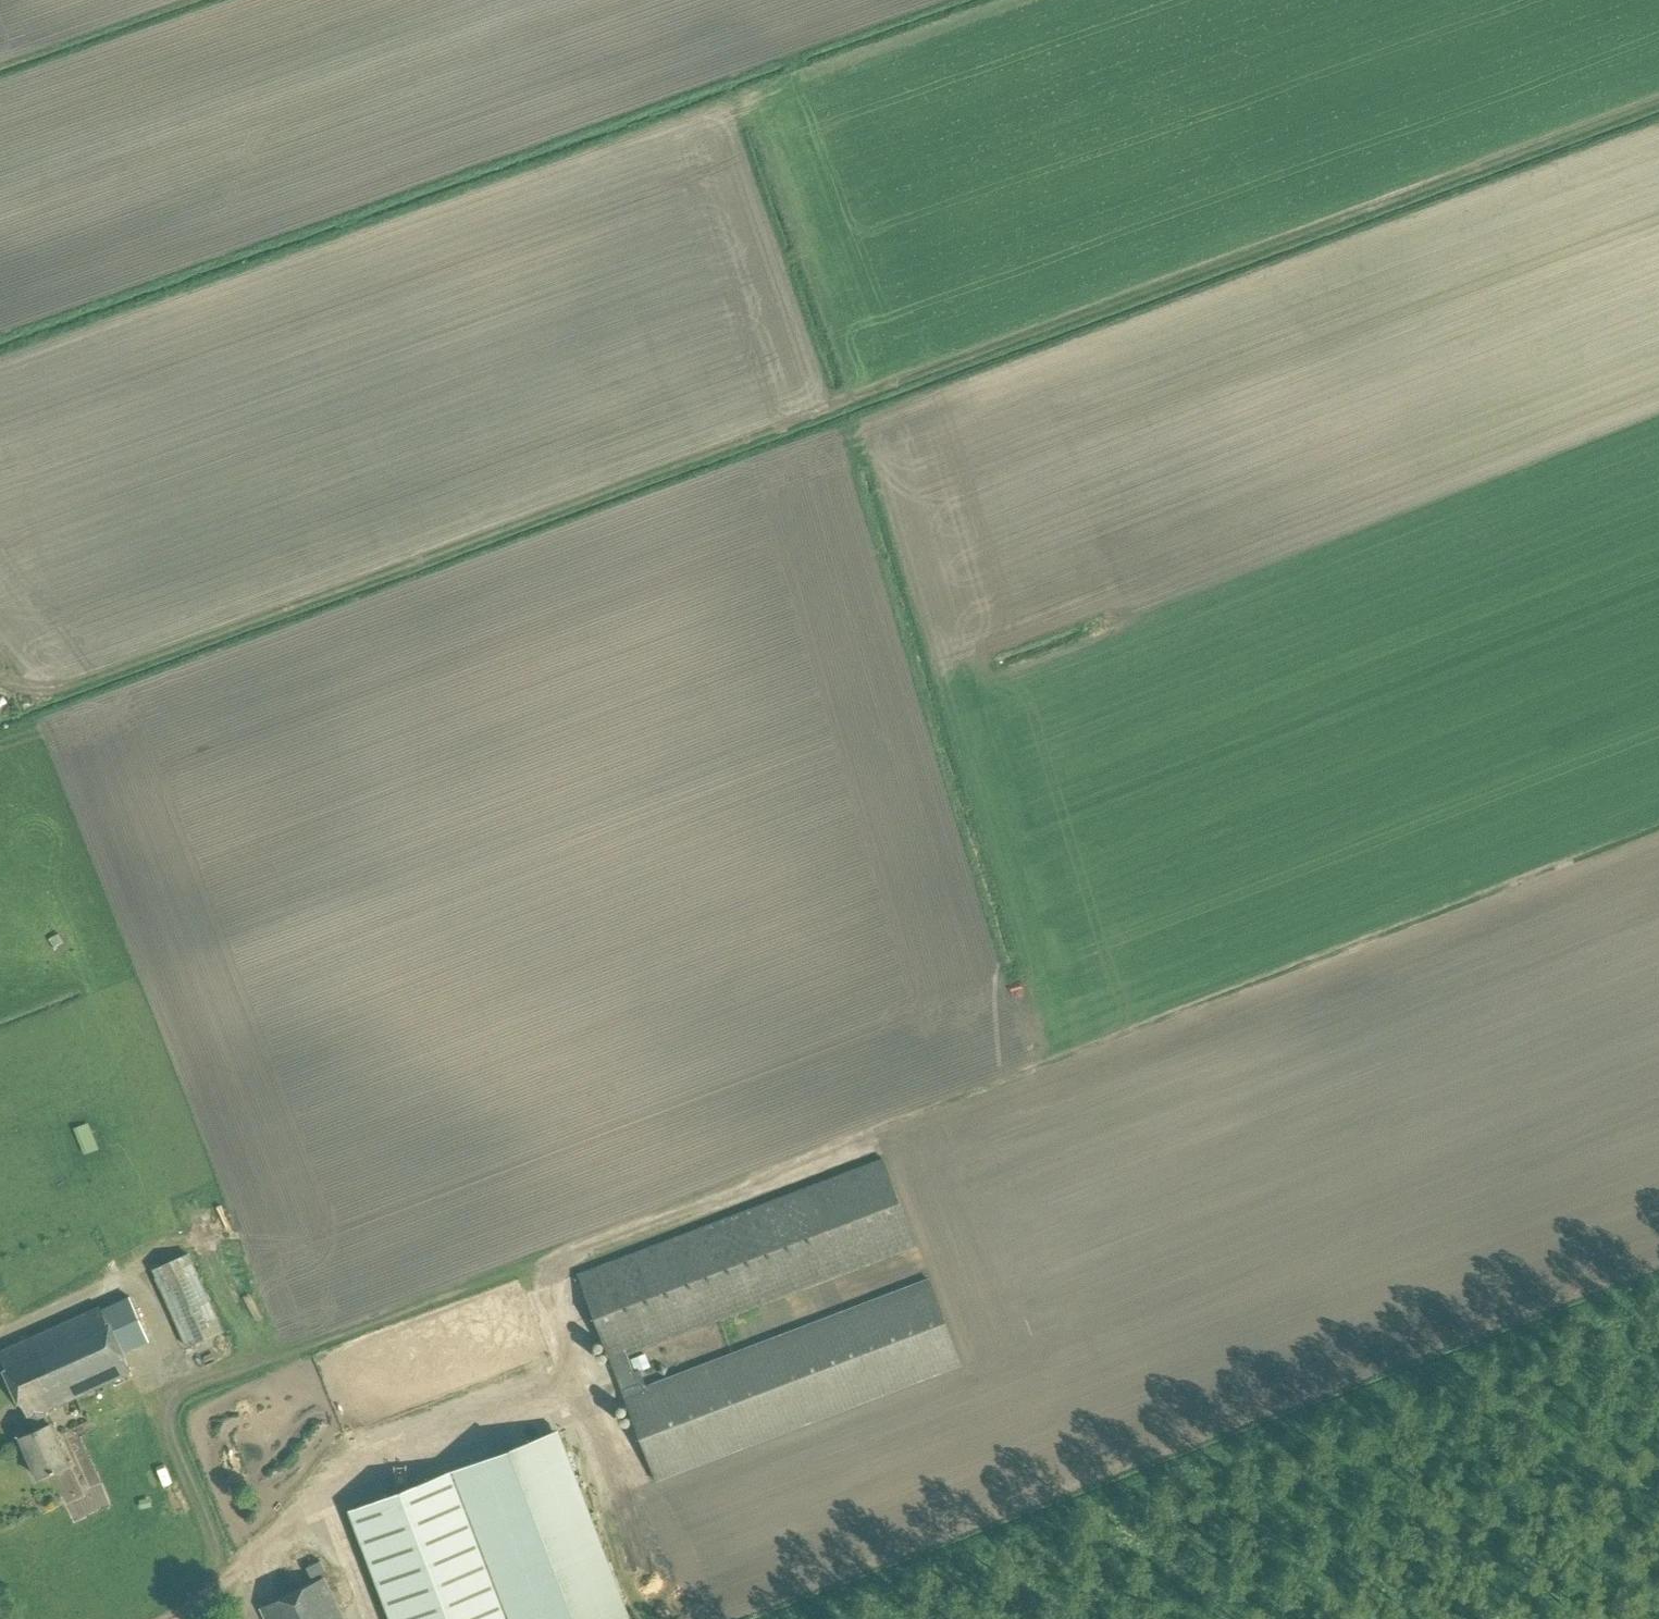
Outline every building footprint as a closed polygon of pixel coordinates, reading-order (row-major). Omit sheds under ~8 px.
[(929,1279),(647,1388),(641,1372),(634,1374),(627,1356),(916,1244),(883,1159),(579,1274),(657,1480),(961,1364),(929,1279)] [(153,1269),(188,1346),(223,1330),(188,1253),(153,1269)] [(200,1259),(207,1282),(216,1279),(209,1256),(200,1259)] [(39,1478),(69,1464),(51,1422),(50,1423),(44,1411),(131,1372),(121,1351),(147,1339),(129,1299),(103,1310),(101,1306),(0,1351),(0,1354),(29,1418),(30,1417),(35,1429),(20,1436),(39,1478)] [(554,1431),(349,1509),(391,1618),(626,1618),(554,1431)] [(326,1570),(321,1560),(307,1567),(311,1577),(326,1570)] [(324,1577),(261,1607),(267,1618),(344,1618),(324,1577)]
